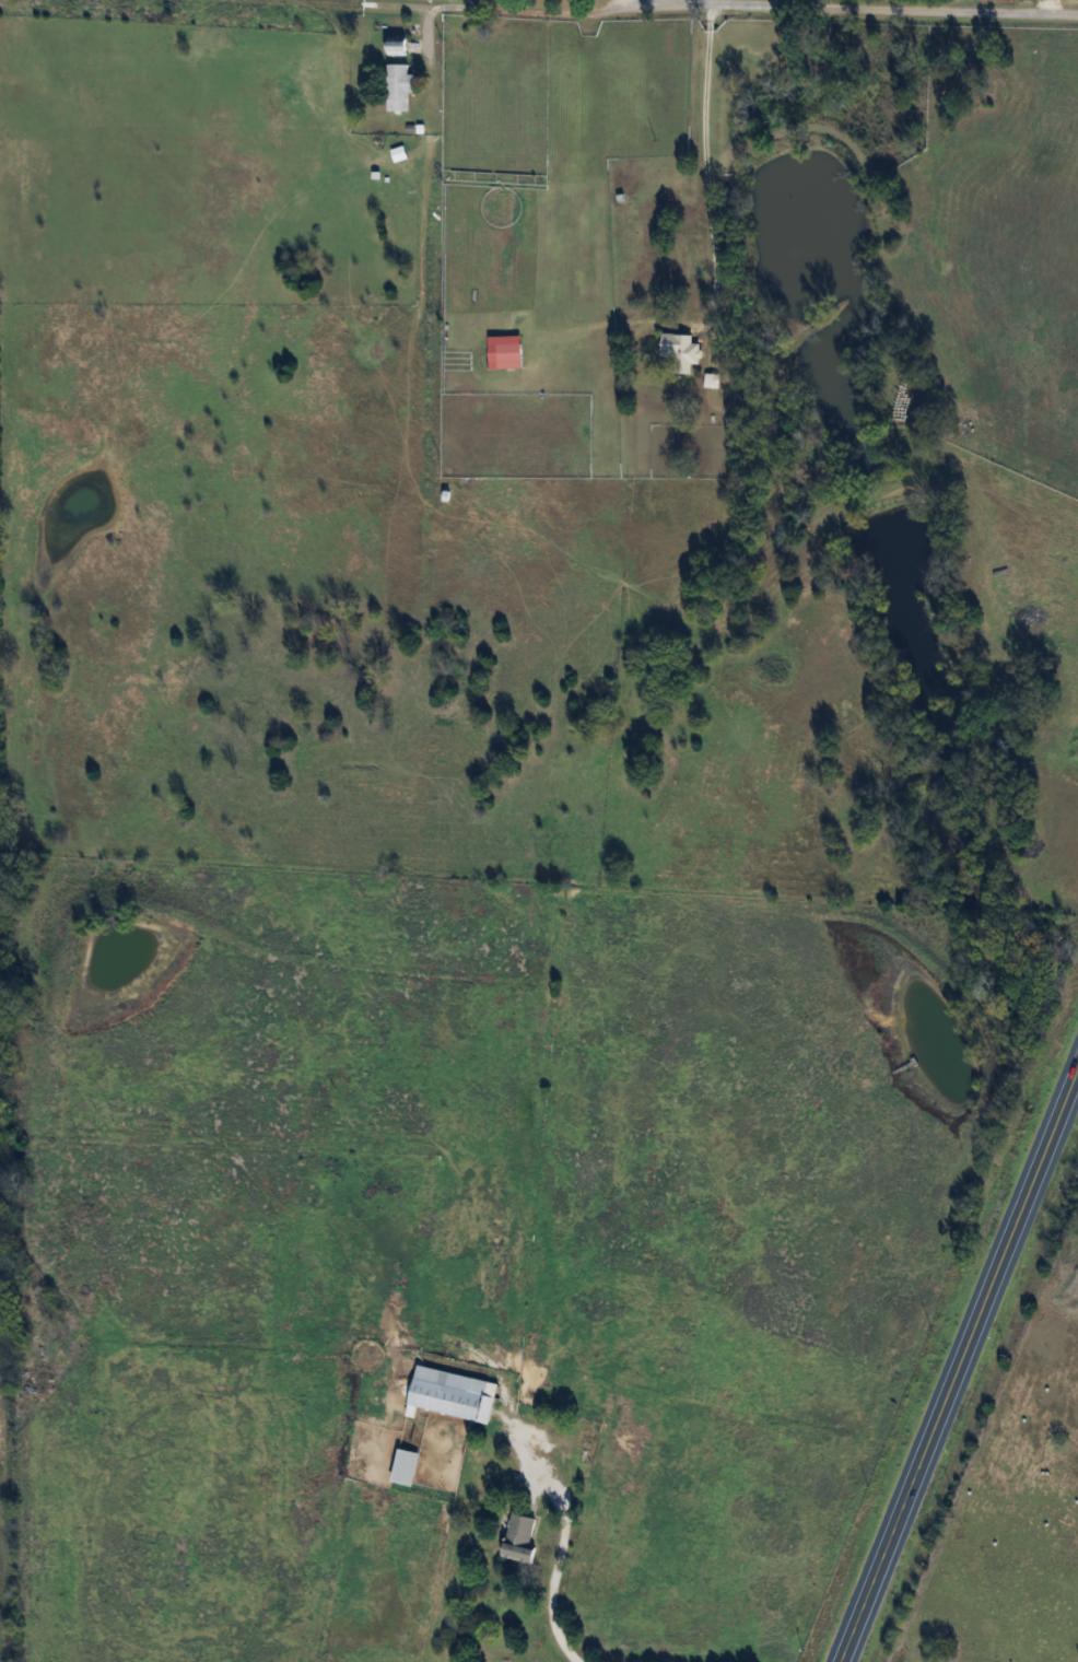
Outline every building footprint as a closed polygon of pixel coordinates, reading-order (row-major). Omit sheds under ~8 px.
[(409,55),(409,37),(390,37),(390,55),(409,55)] [(415,92),(415,74),(409,74),(409,64),(388,64),(388,111),(408,111),(408,92),(415,92)] [(694,334),(661,334),(661,369),(691,370),(691,364),(702,364),(702,343),(693,343),(694,334)] [(523,368),(523,343),(498,343),(498,368),(523,368)] [(482,1419),(490,1379),(418,1365),(410,1405),(482,1419)] [(412,1485),(421,1453),(401,1447),(392,1480),(412,1485)] [(530,1547),(537,1518),(513,1512),(504,1556),(535,1564),(538,1549),(530,1547)]
